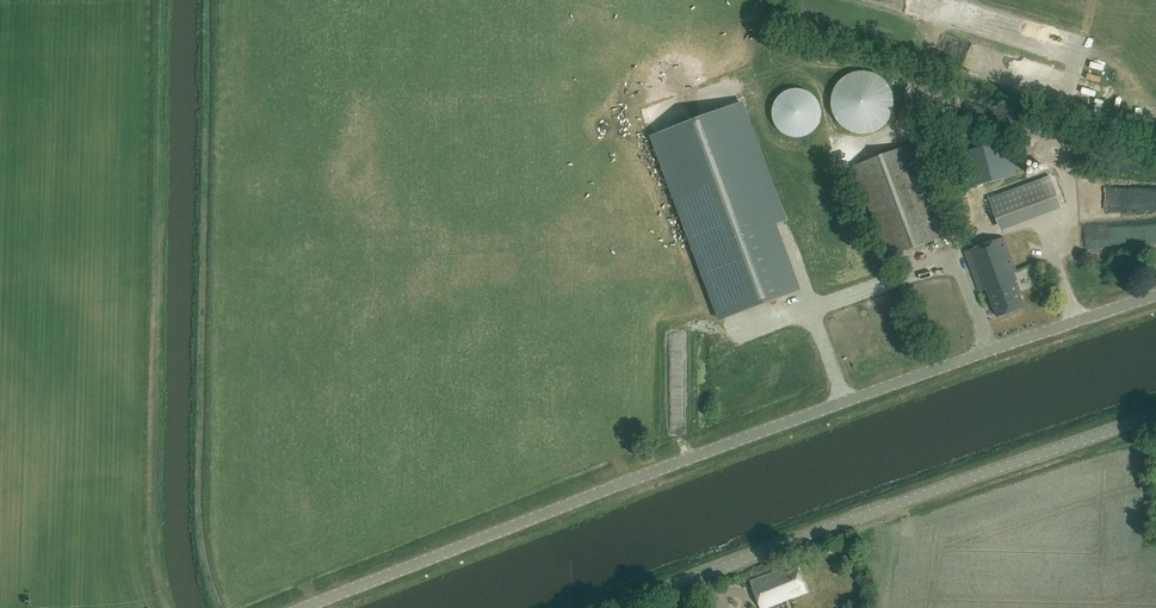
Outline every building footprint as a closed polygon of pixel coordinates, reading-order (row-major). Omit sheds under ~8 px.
[(773,111),(773,114),(773,116),(774,119),(774,120),(775,123),(776,125),(777,127),(779,129),(780,131),(782,132),(784,134),(786,135),(788,136),(791,137),(793,137),(795,138),(797,138),(800,138),(802,137),(805,137),(806,136),(809,135),(811,134),(813,132),(815,130),(816,128),(818,126),(819,124),(820,123),(820,120),(821,119),(821,118),(821,116),(821,114),(821,112),(821,111),(821,110),(821,109),(820,106),(820,104),(819,102),(818,101),(816,99),(815,97),(813,95),(811,93),(809,92),(807,91),(805,91),(802,90),(800,89),(797,89),(796,89),(793,90),(791,90),(788,91),(786,92),(784,93),(782,95),(780,96),(779,98),(777,100),(776,102),(775,104),(774,107),(774,109),(773,111)] [(719,321),(802,290),(778,224),(788,221),(744,101),(650,136),(719,321)] [(1015,177),(1006,143),(970,153),(980,188),(1015,177)] [(944,237),(909,145),(853,166),(887,258),(944,237)] [(1059,198),(1051,176),(990,197),(998,219),(1059,198)] [(1153,205),(1153,194),(1096,193),(1096,205),(1153,205)] [(1016,273),(1004,238),(965,253),(980,292),(987,289),(998,318),(1025,308),(1015,282),(1017,282),(1014,274),(1016,273)] [(686,424),(687,413),(675,411),(674,422),(686,424)] [(807,593),(797,567),(781,574),(780,570),(751,581),(761,607),(766,607),(771,606),(771,607),(807,593)]
